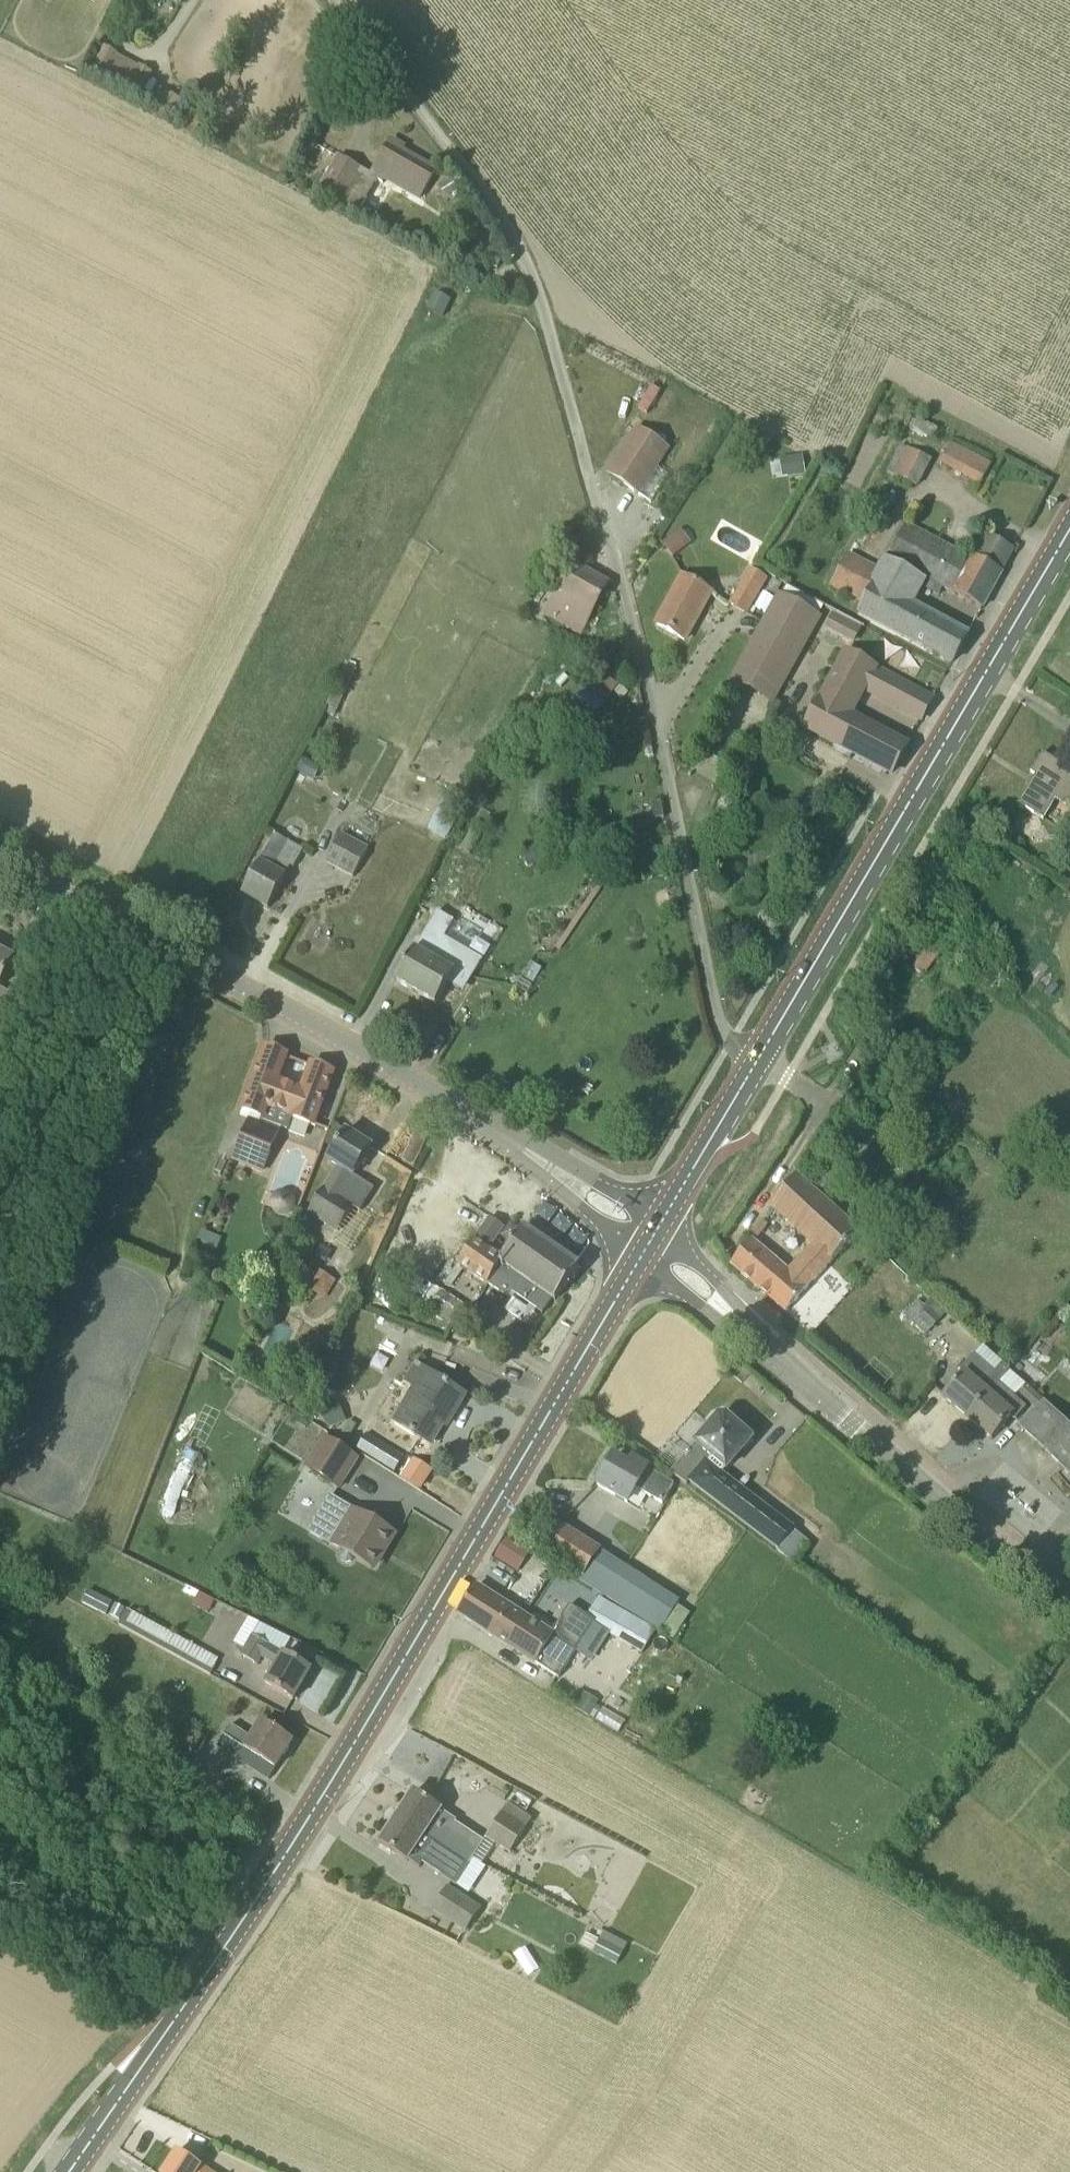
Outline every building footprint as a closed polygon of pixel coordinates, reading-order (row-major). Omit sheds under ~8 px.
[(367,183),(360,179),(335,165),(320,193),(358,215),(378,182),(383,185),(386,180),(420,199),(435,173),(401,153),(403,149),(391,142),(367,183)] [(457,192),(450,180),(441,186),(449,197),(457,192)] [(504,256),(489,248),(482,261),(498,269),(504,256)] [(427,311),(443,319),(451,301),(435,293),(427,311)] [(646,450),(654,439),(642,431),(612,478),(635,493),(658,458),(646,450)] [(981,482),(990,458),(946,441),(937,466),(981,482)] [(903,446),(889,474),(917,488),(931,460),(903,446)] [(803,456),(785,459),(788,477),(806,474),(803,456)] [(846,520),(859,517),(856,503),(843,505),(846,520)] [(953,664),(968,637),(910,605),(925,578),(982,610),(1014,552),(986,536),(973,560),(907,524),(880,573),(848,556),(832,585),(865,602),(859,613),(953,664)] [(676,532),(662,544),(673,558),(688,546),(676,532)] [(609,584),(572,564),(544,614),(581,636),(609,584)] [(751,571),(732,605),(746,614),(766,580),(751,571)] [(712,593),(684,578),(657,626),(685,641),(712,593)] [(786,586),(732,684),(743,690),(761,656),(777,664),(812,600),(786,586)] [(834,617),(827,630),(854,643),(860,631),(834,617)] [(865,690),(922,720),(932,701),(847,655),(807,728),(892,775),(907,748),(861,723),(850,716),(865,690)] [(1069,809),(1069,770),(1043,754),(1031,774),(1036,777),(1018,805),(1043,821),(1056,800),(1069,809)] [(297,773),(310,780),(317,766),(304,760),(297,773)] [(341,835),(325,863),(353,878),(369,850),(341,835)] [(268,909),(291,868),(294,869),(304,851),(276,836),(261,863),(260,863),(242,895),(268,909)] [(520,853),(527,869),(545,861),(538,845),(520,853)] [(448,931),(473,951),(483,937),(458,918),(448,931)] [(444,931),(431,924),(415,951),(396,983),(436,1006),(454,974),(467,951),(441,936),(444,931)] [(939,954),(929,946),(914,967),(924,975),(939,954)] [(14,959),(0,952),(0,988),(14,959)] [(313,1127),(333,1074),(313,1067),(303,1093),(277,1084),(287,1057),(267,1050),(243,1112),(263,1119),(268,1107),(293,1117),(293,1119),(313,1127)] [(263,1172),(279,1132),(251,1120),(234,1160),(263,1172)] [(373,1148),(347,1132),(328,1161),(339,1168),(332,1179),(331,1179),(309,1214),(339,1233),(354,1209),(360,1213),(375,1190),(355,1177),(373,1148)] [(806,1294),(818,1281),(861,1231),(796,1177),(772,1206),(813,1241),(789,1272),(751,1241),(731,1265),(787,1313),(804,1293),(806,1294)] [(489,1251),(505,1228),(491,1218),(458,1264),(508,1299),(512,1293),(543,1314),(553,1300),(556,1302),(579,1269),(524,1230),(503,1261),(489,1251)] [(203,1232),(195,1250),(212,1257),(219,1239),(203,1232)] [(302,1287),(324,1299),(335,1280),(314,1267),(302,1287)] [(429,1309),(455,1327),(468,1308),(442,1290),(441,1291),(434,1286),(422,1304),(429,1309)] [(948,1314),(931,1299),(924,1306),(941,1322),(948,1314)] [(944,1398),(968,1419),(999,1385),(1002,1382),(1012,1371),(983,1345),(973,1357),(976,1360),(974,1363),(970,1360),(960,1372),(964,1375),(944,1398)] [(465,1396),(417,1367),(407,1384),(423,1393),(412,1411),(405,1406),(395,1423),(431,1445),(443,1425),(447,1427),(465,1396)] [(1027,1409),(999,1385),(968,1419),(992,1440),(1012,1417),(1017,1421),(1027,1409)] [(1026,1386),(1017,1395),(1037,1414),(1021,1431),(1069,1476),(1069,1427),(1026,1386)] [(328,1429),(347,1421),(338,1400),(319,1408),(328,1429)] [(744,1432),(730,1421),(731,1420),(729,1418),(728,1419),(721,1419),(697,1448),(711,1460),(691,1484),(777,1551),(793,1529),(724,1476),(754,1442),(751,1439),(751,1436),(746,1432),(744,1432)] [(325,1439),(306,1471),(340,1492),(360,1460),(325,1439)] [(663,1505),(674,1485),(633,1461),(629,1467),(614,1458),(597,1486),(628,1504),(636,1489),(663,1505)] [(416,1461),(404,1480),(419,1489),(431,1470),(416,1461)] [(350,1508),(349,1509),(335,1501),(324,1520),(338,1528),(334,1534),(345,1541),(340,1550),(343,1552),(341,1556),(342,1560),(348,1564),(352,1562),(355,1558),(372,1569),(394,1533),(361,1514),(361,1515),(350,1508)] [(602,1596),(600,1599),(652,1633),(655,1628),(673,1639),(689,1612),(677,1604),(680,1599),(600,1549),(619,1519),(605,1510),(585,1541),(561,1526),(544,1552),(582,1577),(579,1582),(602,1596)] [(508,1536),(494,1559),(517,1573),(532,1551),(508,1536)] [(652,1633),(600,1599),(589,1617),(570,1605),(551,1635),(476,1587),(459,1614),(558,1679),(579,1647),(573,1643),(588,1621),(638,1654),(652,1633)] [(112,1603),(88,1591),(82,1603),(106,1615),(112,1603)] [(125,1608),(115,1603),(109,1614),(119,1619),(125,1608)] [(219,1660),(128,1611),(119,1626),(211,1676),(216,1667),(215,1666),(219,1660)] [(312,1671),(285,1655),(269,1646),(270,1645),(254,1636),(242,1656),(258,1665),(262,1658),(277,1667),(267,1685),(294,1701),(312,1671)] [(590,1718),(597,1706),(581,1696),(574,1708),(590,1718)] [(270,1780),(276,1770),(294,1742),(263,1722),(252,1739),(231,1726),(218,1747),(270,1780)] [(189,1726),(172,1751),(191,1764),(208,1739),(189,1726)] [(428,1798),(454,1752),(409,1727),(389,1762),(410,1774),(404,1785),(428,1798)] [(397,1818),(470,1866),(485,1842),(456,1823),(458,1821),(414,1793),(397,1818)] [(511,1853),(526,1829),(533,1818),(509,1803),(487,1837),(511,1853)] [(470,1866),(397,1818),(381,1844),(408,1862),(409,1861),(420,1869),(423,1864),(457,1886),(470,1866)] [(467,1931),(481,1910),(448,1888),(434,1910),(467,1931)] [(600,1940),(594,1952),(593,1952),(617,1965),(624,1953),(624,1952),(600,1939),(600,1940)] [(526,1973),(539,1965),(530,1950),(516,1958),(526,1973)] [(178,2151),(165,2171),(210,2171),(178,2151)]
